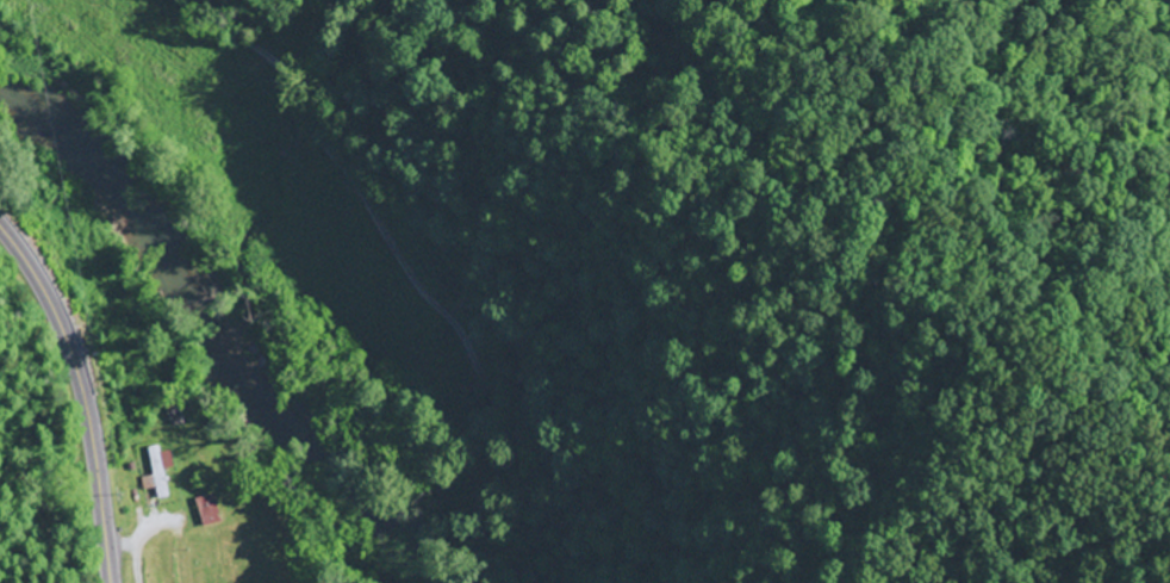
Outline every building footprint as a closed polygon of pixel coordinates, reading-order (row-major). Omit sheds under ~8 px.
[(170,499),(167,471),(175,470),(173,453),(162,454),(162,447),(150,448),(154,477),(144,479),(145,492),(158,490),(160,500),(170,499)] [(199,500),(205,528),(223,524),(217,496),(199,500)]
